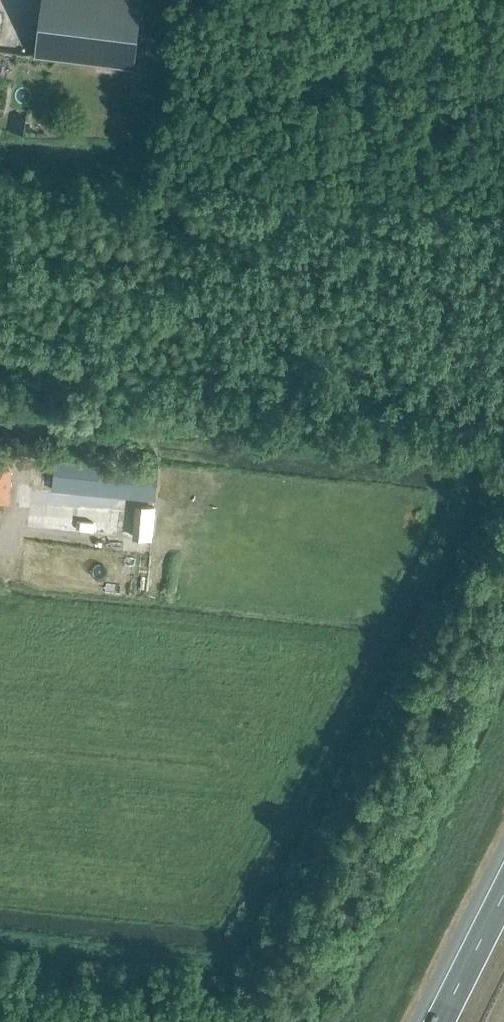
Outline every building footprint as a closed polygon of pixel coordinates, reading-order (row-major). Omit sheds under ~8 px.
[(34,58),(134,70),(142,0),(41,0),(34,58)] [(0,451),(0,503),(9,504),(13,452),(0,451)] [(56,457),(52,491),(133,499),(129,537),(150,539),(157,467),(56,457)] [(45,528),(112,535),(114,511),(47,504),(45,528)]
